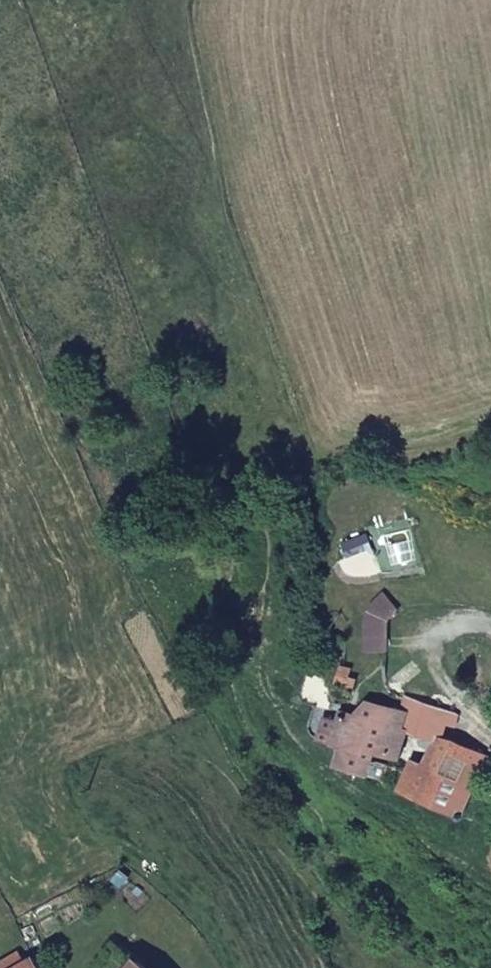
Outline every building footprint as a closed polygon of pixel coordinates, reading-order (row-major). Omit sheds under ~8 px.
[(395,726),(441,745),(450,721),(399,703),(396,720),(395,726)] [(396,720),(376,718),(347,713),(345,724),(334,722),(331,757),(342,760),(337,782),(386,792),(386,782),(376,780),(379,763),(389,764),(395,726),(396,720)] [(470,831),(490,773),(490,768),(441,745),(421,772),(415,768),(398,795),(470,831)] [(33,954),(21,961),(14,949),(0,958),(0,967),(41,967),(33,954)] [(151,958),(143,967),(163,967),(151,958)]
